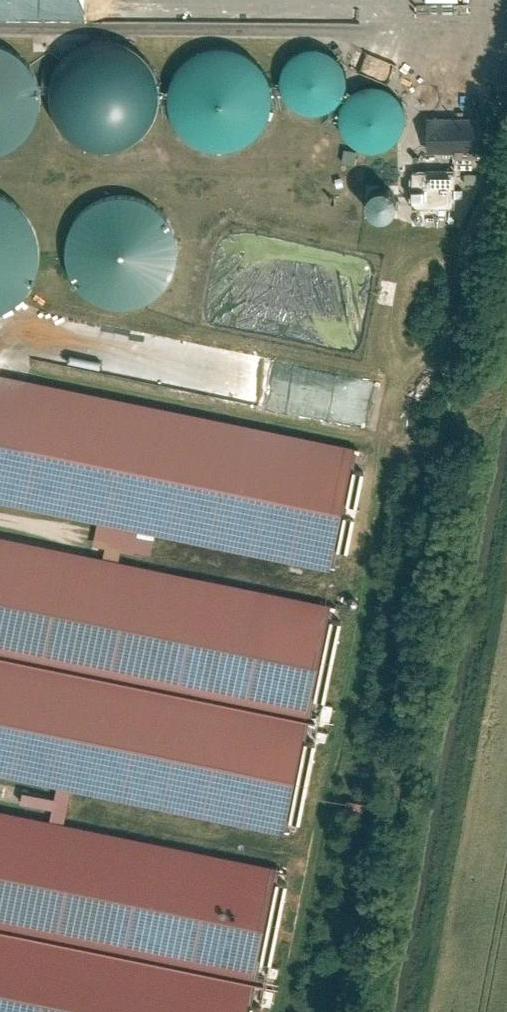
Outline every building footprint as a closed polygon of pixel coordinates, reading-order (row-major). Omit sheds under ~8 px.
[(59,119),(72,133),(88,142),(107,145),(124,142),(140,134),(151,122),(159,106),(161,89),(158,72),(150,57),(137,45),(122,38),(105,36),(86,40),(70,50),(58,64),(52,82),(52,101),(59,119)] [(15,144),(30,132),(40,115),(44,97),(41,78),(32,61),(18,47),(1,40),(0,40),(0,149),(15,144)] [(168,90),(169,107),(176,123),(187,136),(202,144),(218,148),(236,146),(252,138),(265,125),(273,109),(275,91),(271,74),(261,59),(247,48),(229,42),(211,42),(195,48),(182,59),(173,73),(168,90)] [(343,100),(349,91),(351,80),(350,69),(346,58),(338,50),(329,45),(318,43),(306,44),(296,49),(288,58),(283,69),(282,80),(285,91),(292,101),(301,108),(312,111),(323,111),(334,107),(343,100)] [(343,128),(349,138),(358,145),(369,150),(381,150),(392,146),(401,139),(407,129),(409,118),(408,107),(404,97),(397,89),(387,84),(377,82),(366,83),(356,88),(348,95),(343,105),(341,116),(343,128)] [(499,147),(497,114),(434,118),(436,150),(499,147)] [(457,166),(416,173),(418,187),(460,180),(457,166)] [(175,266),(176,247),(170,228),(159,213),(143,202),(124,197),(105,199),(88,207),(74,221),(65,238),(63,257),(68,276),(77,291),(90,302),(107,309),(124,310),(141,306),(156,297),(168,284),(175,266)] [(391,214),(391,209),(390,205),(387,201),(383,198),(378,197),(373,198),(369,200),(365,203),(363,207),(363,212),(364,217),(366,220),(370,223),(374,225),(378,225),(382,224),(386,222),(389,219),(391,214)] [(37,260),(35,239),(26,219),(11,203),(0,198),(0,312),(3,311),(19,299),(31,281),(37,260)] [(99,519),(141,528),(332,569),(358,447),(0,371),(0,498),(99,519)] [(141,528),(99,519),(94,543),(106,546),(104,556),(120,559),(123,549),(135,552),(141,528)] [(288,830),(335,604),(120,559),(104,556),(0,534),(0,770),(288,830)] [(25,802),(56,805),(55,816),(70,818),(74,786),(61,784),(59,794),(27,790),(25,802)] [(281,876),(0,817),(0,1011),(253,1011),(281,876)]
